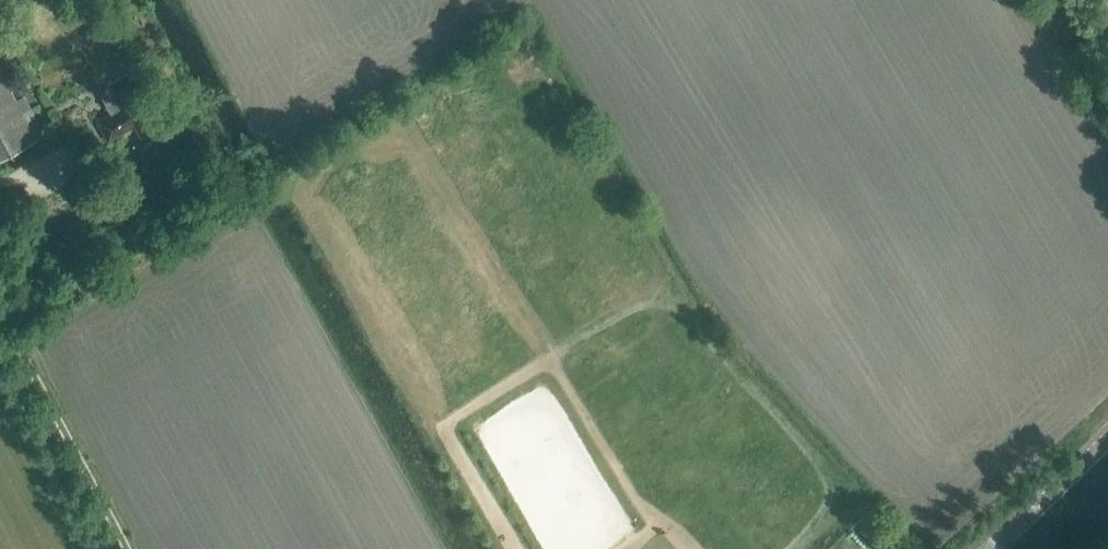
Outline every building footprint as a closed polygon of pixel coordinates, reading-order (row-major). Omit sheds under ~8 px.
[(38,140),(0,68),(0,160),(38,140)] [(159,127),(155,121),(163,116),(135,70),(107,86),(119,106),(97,120),(110,140),(136,125),(142,136),(159,127)]
